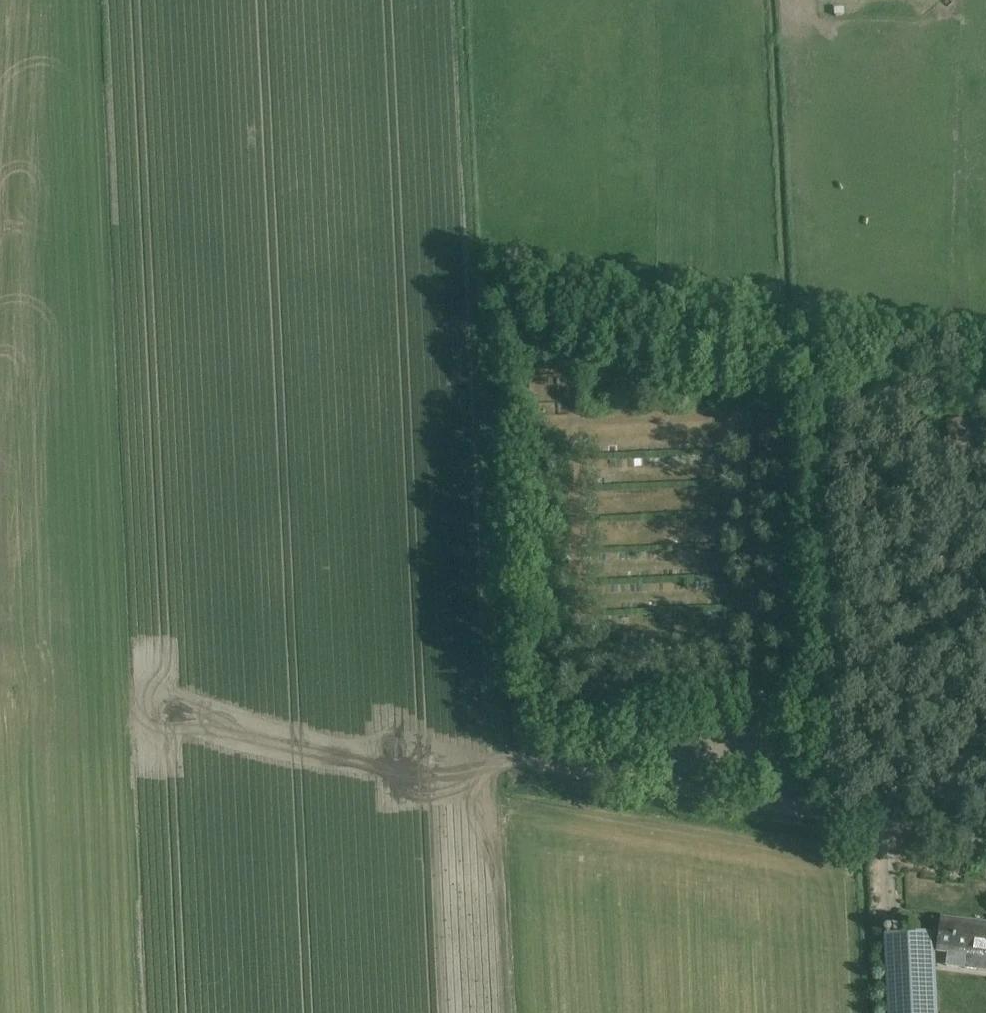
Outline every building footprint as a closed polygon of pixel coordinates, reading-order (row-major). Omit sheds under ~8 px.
[(783,543),(773,543),(773,553),(783,553),(783,543)] [(785,557),(773,557),(773,565),(785,565),(785,557)] [(942,931),(939,951),(967,955),(965,969),(985,971),(985,925),(943,919),(942,931)] [(933,931),(884,934),(888,1012),(938,1012),(933,931)]
